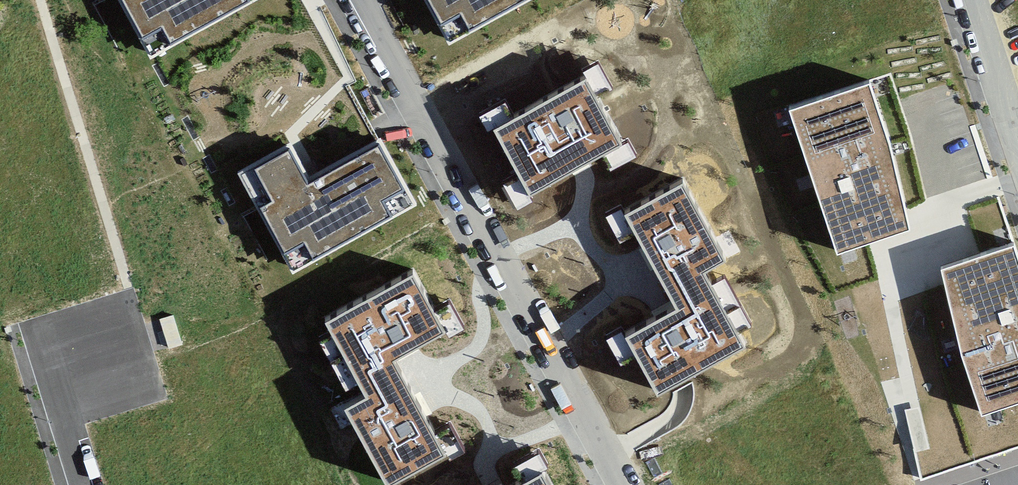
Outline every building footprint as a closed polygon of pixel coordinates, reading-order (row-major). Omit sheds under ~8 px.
[(151,68),(278,0),(114,0),(151,68)] [(451,48),(539,0),(425,0),(451,48)] [(628,141),(618,144),(597,101),(614,93),(599,63),(581,72),(587,83),(517,119),(507,100),(472,117),(486,143),(494,139),(514,179),(503,184),(518,213),(604,157),(611,173),(637,156),(628,141)] [(865,81),(787,106),(836,259),(911,235),(891,152),(865,81)] [(290,147),(238,176),(295,279),(420,210),(382,140),(314,177),(309,180),(290,147)] [(620,205),(604,213),(618,240),(635,232),(677,313),(628,338),(625,331),(609,339),(620,362),(635,354),(657,396),(750,348),(742,332),(752,327),(726,277),(711,285),(703,270),(739,252),(730,234),(708,245),(680,192),(628,220),(620,205)] [(1017,408),(1017,256),(1015,246),(943,269),(962,358),(983,419),(1017,408)] [(411,270),(322,317),(355,378),(392,359),(407,351),(444,331),(411,270)] [(388,484),(393,484),(445,457),(392,359),(355,378),(366,399),(346,409),(388,484)] [(542,467),(509,484),(552,484),(542,467)]
